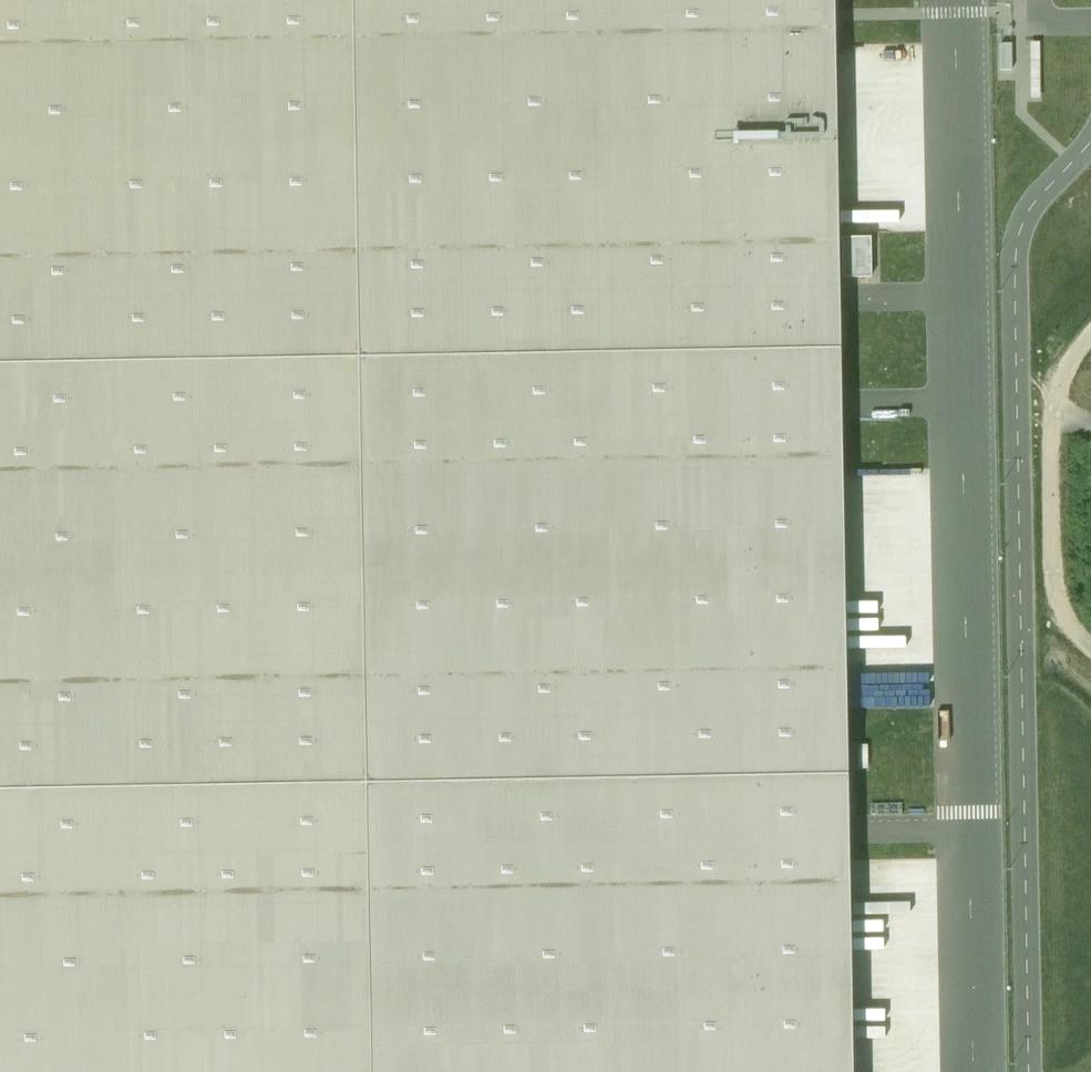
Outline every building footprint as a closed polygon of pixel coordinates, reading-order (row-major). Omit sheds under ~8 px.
[(833,0),(0,0),(0,1071),(851,1071),(833,0)] [(896,218),(895,191),(837,194),(838,220),(896,218)] [(869,278),(870,236),(839,236),(838,277),(869,278)] [(860,953),(885,953),(885,936),(860,936),(860,953)] [(868,1036),(921,1035),(921,1022),(903,1023),(903,1020),(884,1021),(885,1029),(854,1029),(854,1049),(868,1049),(868,1036)]
